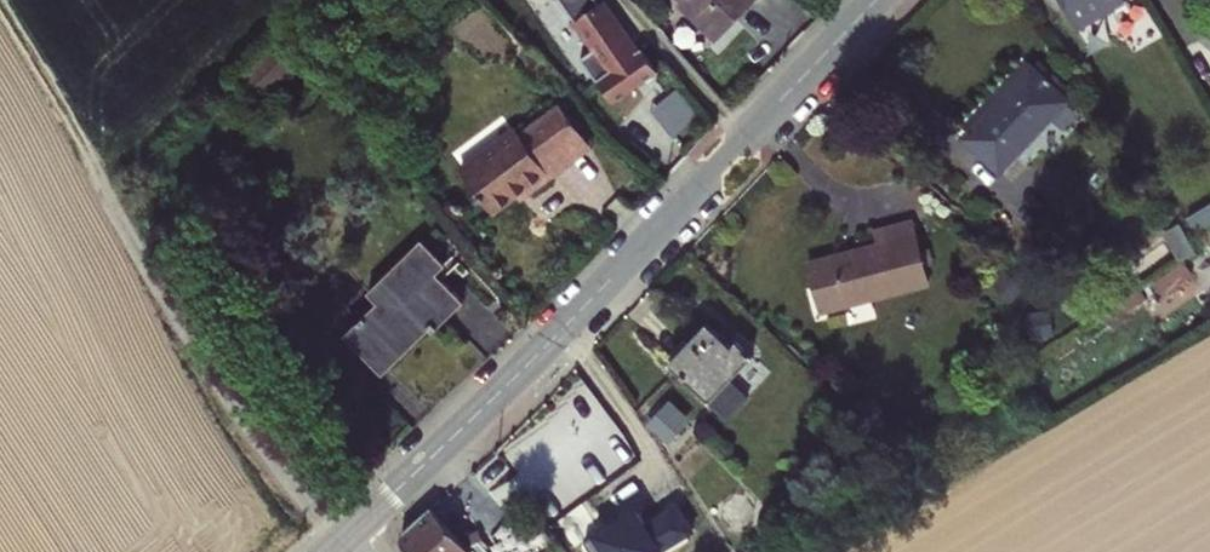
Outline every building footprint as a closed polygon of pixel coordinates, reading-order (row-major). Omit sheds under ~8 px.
[(573,23),(590,47),(581,53),(615,101),(658,71),(642,48),(639,49),(605,0),(583,0),(584,0),(570,10),(577,21),(573,23)] [(715,43),(756,0),(676,0),(715,43)] [(1079,32),(1126,5),(1123,0),(1060,0),(1079,32)] [(277,41),(271,46),(296,70),(301,65),(277,41)] [(244,71),(272,96),(296,70),(271,46),(269,45),(244,71)] [(1037,62),(1031,69),(1061,96),(1067,89),(1037,62)] [(1065,99),(1061,96),(1031,69),(1029,67),(963,138),(998,172),(1065,99)] [(272,96),(244,71),(240,76),(267,101),(272,96)] [(679,95),(667,106),(687,127),(698,116),(679,95)] [(560,105),(519,133),(545,169),(585,139),(560,105)] [(459,168),(492,214),(517,195),(527,188),(531,194),(552,178),(545,169),(519,133),(515,128),(459,168)] [(592,148),(585,139),(545,169),(552,178),(592,148)] [(527,188),(517,195),(521,201),(531,194),(527,188)] [(1192,243),(1209,232),(1209,216),(1205,207),(1180,223),(1192,243)] [(822,312),(840,307),(840,303),(868,296),(870,299),(928,283),(910,221),(875,231),(878,243),(810,262),(822,312)] [(1180,223),(1179,221),(1163,231),(1179,260),(1195,249),(1192,243),(1180,223)] [(452,270),(421,239),(366,292),(376,303),(348,331),(379,363),(422,322),(431,333),(465,302),(442,280),(452,270)] [(1184,262),(1152,284),(1161,296),(1192,275),(1184,262)] [(840,303),(840,307),(870,299),(868,296),(840,303)] [(708,403),(753,355),(736,340),(731,345),(707,322),(669,364),(708,403)] [(670,406),(652,425),(666,440),(685,420),(670,406)] [(536,458),(545,448),(554,439),(532,416),(499,446),(557,539),(614,503),(599,480),(575,494),(563,502),(536,458)] [(575,494),(545,448),(536,458),(563,502),(575,494)] [(431,507),(400,535),(402,545),(408,551),(488,551),(479,541),(467,547),(431,507)]
